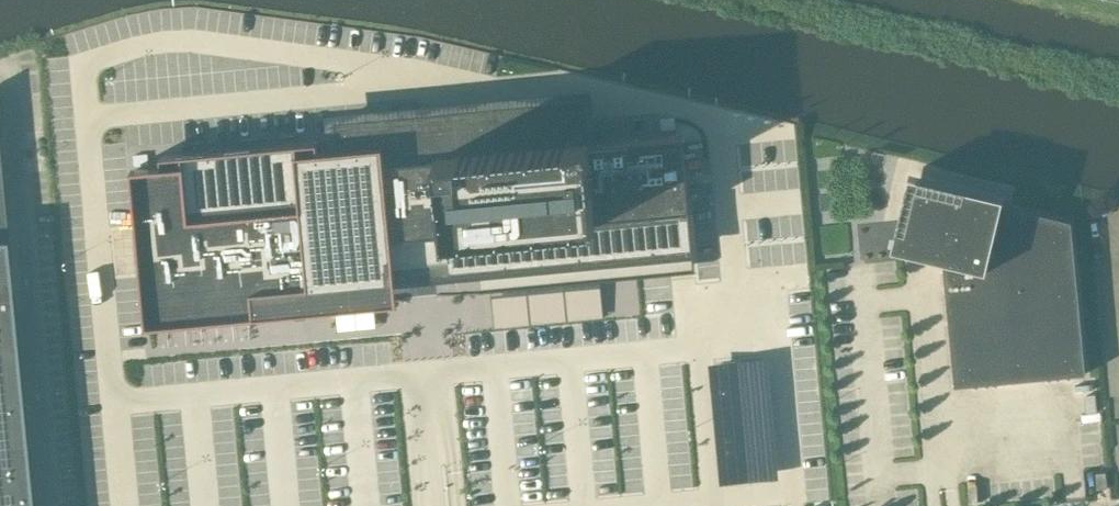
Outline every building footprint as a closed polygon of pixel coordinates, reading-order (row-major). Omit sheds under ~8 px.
[(162,165),(132,168),(147,325),(258,314),(258,312),(291,309),(307,307),(362,302),(385,300),(384,280),(405,278),(412,277),(413,280),(415,282),(417,284),(420,284),(421,284),(423,284),(425,283),(427,282),(428,280),(428,279),(429,277),(429,275),(436,275),(457,273),(459,293),(483,291),(545,285),(591,281),(670,273),(696,271),(694,250),(688,185),(683,134),(598,142),(597,142),(590,143),(590,141),(574,142),(571,112),(570,105),(548,107),(493,112),(413,120),(412,113),(398,114),(398,121),(355,125),(350,126),(352,147),(319,150),(319,140),(294,142),(186,152),(162,155),(162,165)] [(1,242),(6,241),(0,172),(0,505),(27,505),(1,242)] [(1072,220),(1002,204),(1004,196),(909,174),(896,229),(920,235),(921,252),(937,256),(937,257),(943,259),(955,386),(1086,373),(1072,220)] [(1097,489),(1108,488),(1106,472),(1096,473),(1097,489)]
